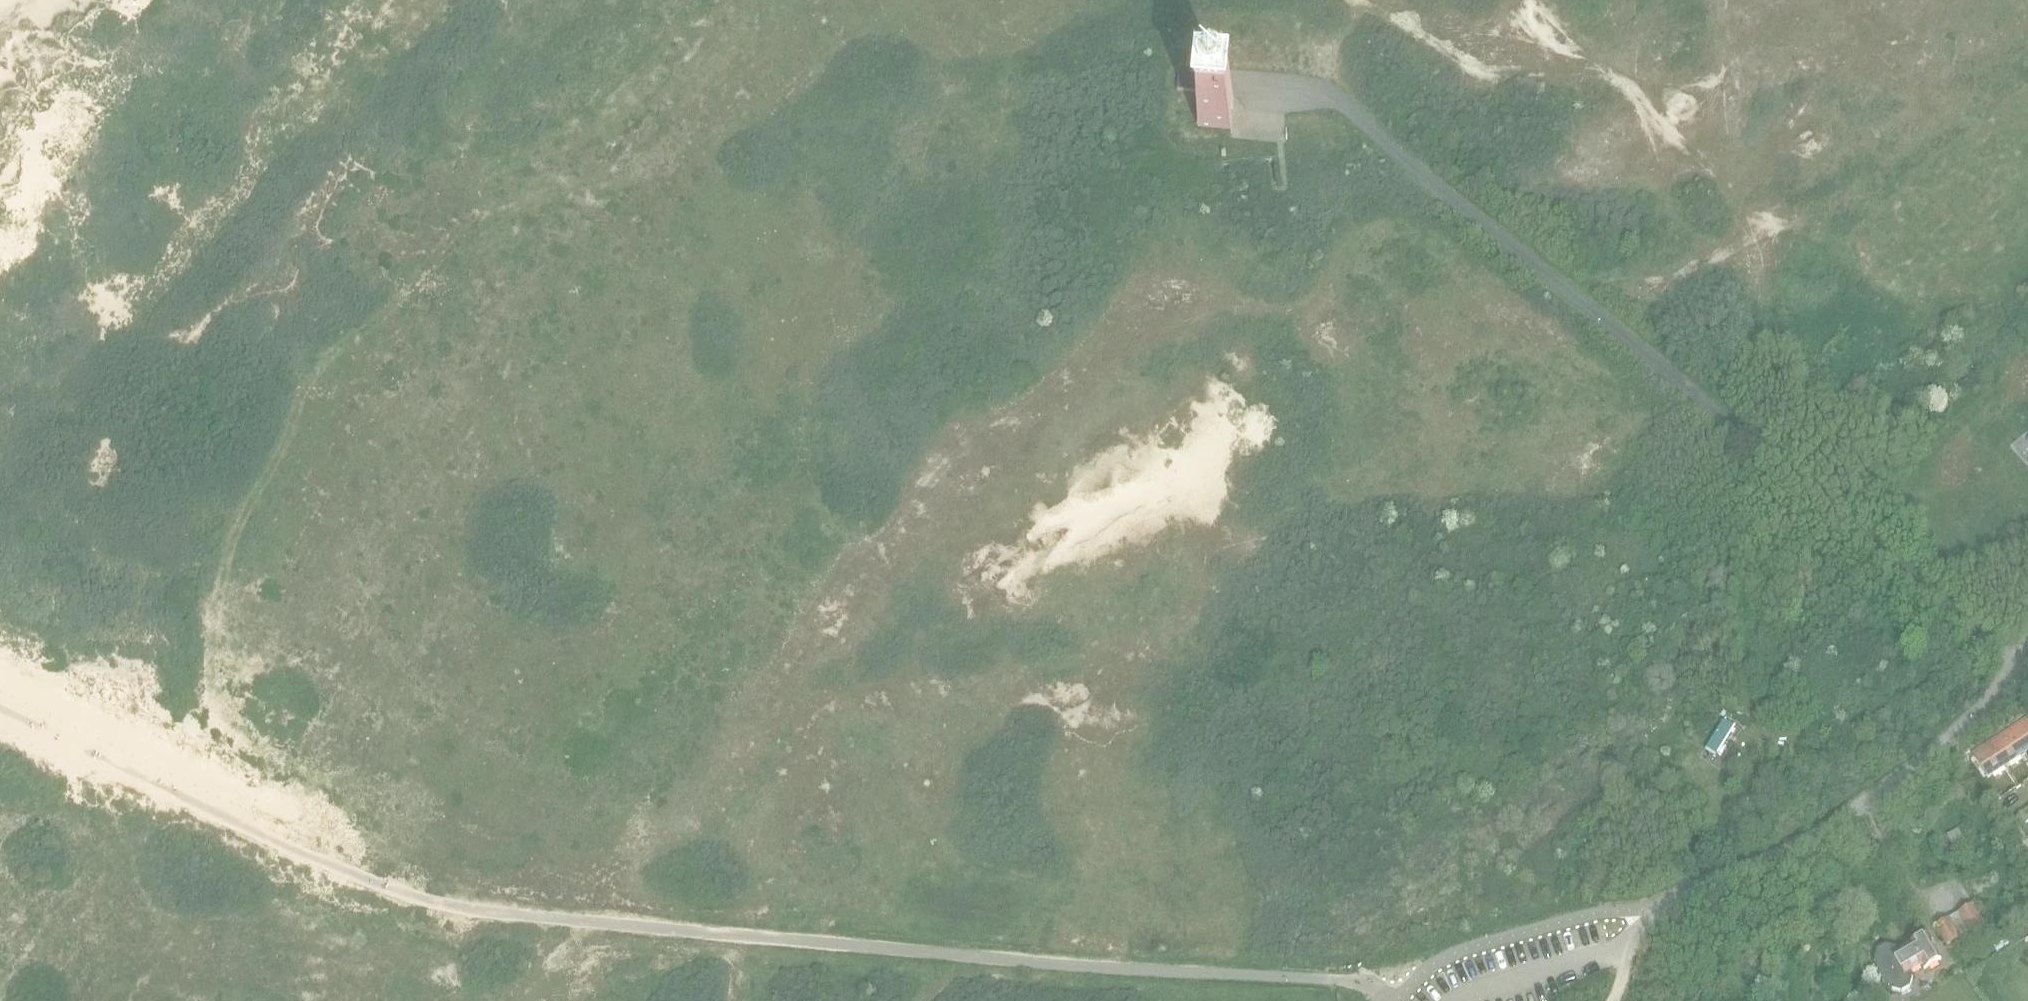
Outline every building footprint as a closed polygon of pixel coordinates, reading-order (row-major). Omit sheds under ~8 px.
[(1183,91),(1200,93),(1203,69),(1179,67),(1177,91),(1183,91)] [(1233,96),(1200,93),(1198,126),(1230,129),(1233,96)] [(1735,724),(1724,718),(1707,748),(1718,754),(1735,724)] [(1975,754),(1990,777),(2027,752),(2027,719),(1975,754)] [(1946,835),(1955,850),(1967,843),(1958,828),(1946,835)] [(1959,912),(1971,933),(1984,926),(1972,905),(1959,912)] [(1935,926),(1947,947),(1960,940),(1948,919),(1935,926)] [(1924,970),(1941,960),(1927,937),(1900,952),(1896,948),(1886,946),(1876,951),(1874,960),(1877,971),(1884,983),(1892,990),(1901,993),(1910,988),(1912,978),(1911,972),(1922,966),(1924,970)]
